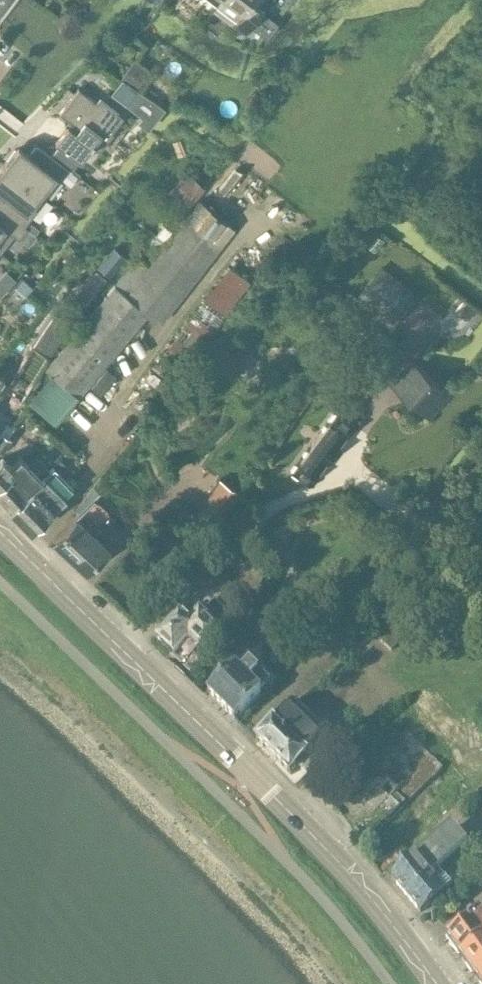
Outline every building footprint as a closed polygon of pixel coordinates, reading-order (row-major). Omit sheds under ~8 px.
[(215,5),(216,6),(235,20),(233,23),(245,32),(250,26),(262,10),(264,8),(254,0),(218,0),(216,3),(215,4),(215,5)] [(134,59),(120,77),(136,88),(149,70),(134,59)] [(59,112),(73,122),(70,126),(67,124),(55,141),(59,144),(76,158),(80,161),(91,147),(92,148),(93,146),(97,149),(111,131),(123,116),(116,111),(100,99),(97,102),(78,87),(59,112)] [(3,164),(46,197),(47,196),(42,192),(55,175),(60,179),(68,167),(37,143),(29,154),(18,145),(3,164)] [(76,158),(59,144),(51,154),(68,167),(76,158)] [(27,228),(28,227),(20,222),(27,213),(31,216),(46,197),(3,164),(0,168),(0,207),(27,228)] [(68,167),(60,179),(69,186),(78,175),(71,170),(68,167)] [(226,194),(244,172),(234,168),(218,188),(226,194)] [(189,209),(206,188),(194,178),(177,199),(189,209)] [(50,373),(27,401),(52,421),(75,393),(78,396),(79,396),(147,314),(158,324),(236,229),(199,199),(145,265),(135,256),(44,368),(50,373)] [(13,234),(19,239),(27,228),(0,207),(0,250),(13,234)] [(31,223),(28,227),(35,233),(39,228),(31,223)] [(105,256),(97,266),(109,276),(117,266),(105,256)] [(229,264),(150,365),(171,382),(250,281),(229,264)] [(418,293),(381,264),(354,299),(391,328),(418,293)] [(23,278),(14,287),(24,296),(27,293),(33,287),(23,278)] [(24,398),(70,323),(52,313),(32,346),(30,345),(0,393),(0,394),(19,406),(24,398)] [(243,363),(218,343),(182,388),(195,399),(216,372),(224,371),(232,377),(243,363)] [(453,392),(411,357),(389,383),(431,418),(453,392)] [(309,485),(334,453),(358,421),(340,407),(291,472),(309,485)] [(0,436),(0,451),(5,447),(10,439),(1,434),(0,436)] [(0,459),(0,498),(11,509),(42,478),(28,464),(21,456),(11,466),(2,457),(0,459)] [(42,478),(11,509),(31,530),(53,508),(65,498),(63,496),(72,487),(53,467),(49,470),(42,478)] [(219,478),(197,511),(219,526),(241,492),(219,478)] [(77,513),(53,539),(55,540),(84,568),(105,547),(92,535),(96,531),(93,528),(109,511),(93,496),(77,513)] [(202,613),(218,630),(231,617),(214,601),(202,613)] [(195,631),(187,639),(204,657),(225,636),(218,630),(202,613),(199,611),(188,623),(195,631)] [(179,614),(156,637),(173,654),(187,639),(195,631),(188,623),(179,614)] [(388,615),(371,633),(392,651),(408,633),(388,615)] [(243,657),(208,693),(234,719),(270,683),(243,657)] [(275,722),(256,741),(290,775),(298,767),(305,775),(317,763),(309,755),(328,736),(295,703),(275,723),(275,722)] [(453,828),(398,874),(392,879),(420,912),(451,886),(438,870),(467,845),(453,828)] [(446,940),(457,955),(460,956),(461,957),(481,942),(481,915),(481,913),(447,938),(447,939),(446,940)] [(461,957),(466,965),(466,966),(471,973),(473,974),(475,976),(481,971),(481,942),(461,957)]
